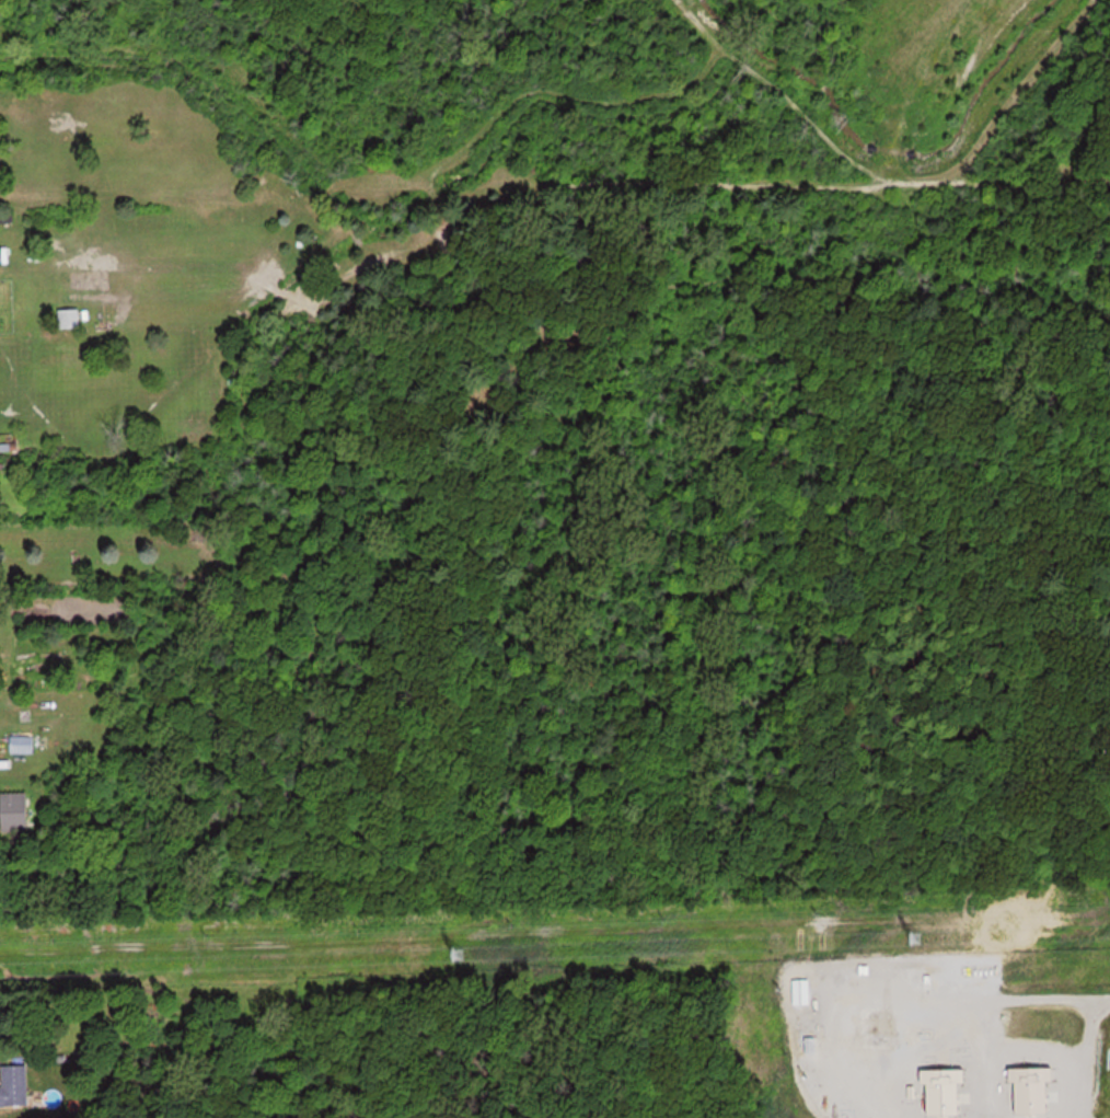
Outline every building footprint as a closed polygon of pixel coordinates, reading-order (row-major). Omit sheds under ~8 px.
[(82,328),(82,310),(61,310),(61,328),(82,328)] [(33,752),(33,737),(13,737),(13,752),(33,752)] [(795,979),(795,1005),(812,1005),(812,979),(795,979)] [(860,1048),(859,1006),(889,1005),(890,1047),(860,1048)] [(30,1064),(3,1065),(3,1086),(0,1086),(0,1107),(31,1105),(30,1064)] [(1016,1111),(1015,1080),(1009,1080),(1009,1068),(1051,1067),(1052,1080),(1045,1080),(1047,1111),(1016,1111)] [(928,1114),(927,1082),(921,1082),(921,1069),(962,1068),(962,1082),(957,1082),(958,1113),(928,1114)]
